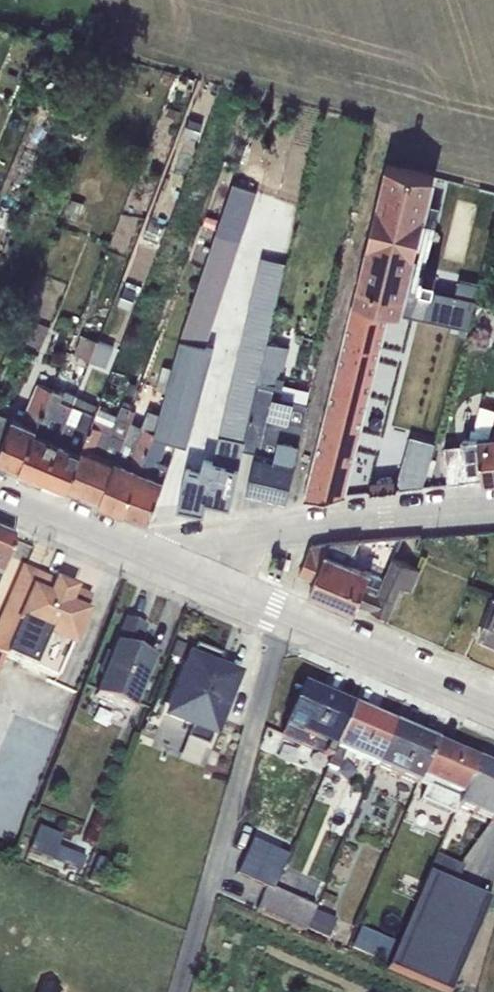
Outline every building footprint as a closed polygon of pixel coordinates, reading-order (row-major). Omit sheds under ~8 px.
[(457,335),(465,337),(478,282),(459,277),(454,294),(410,284),(417,252),(414,252),(424,213),(426,214),(436,177),(385,164),(304,497),(344,494),(390,310),(458,325),(457,335)] [(233,180),(179,338),(205,345),(257,188),(233,180)] [(243,448),(268,342),(286,262),(260,256),(212,462),(204,460),(201,472),(185,469),(177,505),(204,511),(206,499),(230,504),(243,448)] [(18,313),(0,306),(0,331),(11,336),(18,313)] [(48,325),(18,313),(11,336),(40,346),(48,325)] [(91,360),(99,340),(81,333),(73,353),(91,360)] [(154,433),(168,438),(187,445),(213,348),(205,345),(179,338),(171,368),(165,391),(159,413),(154,433)] [(113,345),(99,340),(91,360),(105,365),(113,345)] [(288,347),(268,342),(243,448),(255,451),(245,491),(285,500),(307,404),(274,396),(281,368),(283,369),(288,347)] [(165,391),(171,368),(162,366),(155,389),(165,391)] [(51,388),(36,382),(20,421),(12,418),(0,448),(0,460),(19,467),(51,388)] [(44,478),(77,395),(64,390),(63,393),(51,388),(19,467),(44,478)] [(66,487),(97,405),(98,404),(77,395),(44,478),(66,487)] [(66,487),(99,501),(132,422),(137,410),(121,404),(117,414),(97,405),(66,487)] [(493,479),(493,408),(479,404),(474,428),(470,427),(469,437),(461,437),(461,443),(444,444),(447,478),(474,475),(475,481),(493,479)] [(132,422),(99,501),(124,512),(125,510),(154,433),(159,413),(147,409),(141,425),(132,422)] [(12,418),(0,413),(0,448),(12,418)] [(154,433),(125,510),(148,519),(169,463),(159,460),(168,438),(154,433)] [(409,436),(394,488),(422,486),(435,443),(409,436)] [(394,477),(369,479),(371,491),(394,488),(394,477)] [(13,541),(0,535),(0,574),(13,541)] [(328,542),(310,545),(298,574),(313,581),(308,592),(353,611),(356,603),(370,608),(384,577),(348,561),(358,539),(328,542)] [(370,608),(370,609),(386,616),(400,584),(411,588),(420,568),(393,555),(384,577),(370,608)] [(284,561),(273,558),(269,569),(280,573),(284,561)] [(4,657),(56,678),(69,648),(73,650),(88,613),(85,611),(89,600),(22,572),(0,624),(0,667),(4,657)] [(479,635),(493,642),(493,601),(479,635)] [(102,674),(93,696),(133,711),(153,660),(134,652),(144,627),(124,619),(110,656),(106,654),(97,673),(102,674)] [(186,653),(160,719),(190,730),(186,740),(204,747),(206,748),(234,678),(215,671),(220,657),(194,646),(190,655),(186,653)] [(299,688),(279,736),(328,757),(350,707),(335,700),(300,685),(299,688)] [(392,725),(350,707),(328,757),(325,766),(336,771),(343,753),(374,767),(392,725)] [(392,725),(374,767),(416,785),(416,784),(434,743),(392,725)] [(204,747),(186,740),(178,759),(196,767),(204,747)] [(434,743),(416,784),(424,787),(418,799),(452,814),(456,806),(475,761),(434,743)] [(456,806),(493,823),(493,820),(493,769),(475,761),(456,806)] [(62,836),(39,827),(29,851),(78,871),(83,857),(58,847),(62,836)] [(462,867),(435,855),(427,873),(455,885),(462,867)] [(107,861),(96,857),(86,883),(97,887),(107,861)] [(427,873),(386,968),(442,991),(450,991),(488,899),(455,885),(427,873)] [(303,932),(304,930),(312,911),(314,906),(266,886),(255,912),(303,932)] [(312,911),(304,930),(327,940),(335,921),(312,911)] [(393,943),(361,929),(352,948),(384,963),(393,943)] [(36,991),(58,991),(59,988),(40,981),(36,991)]
